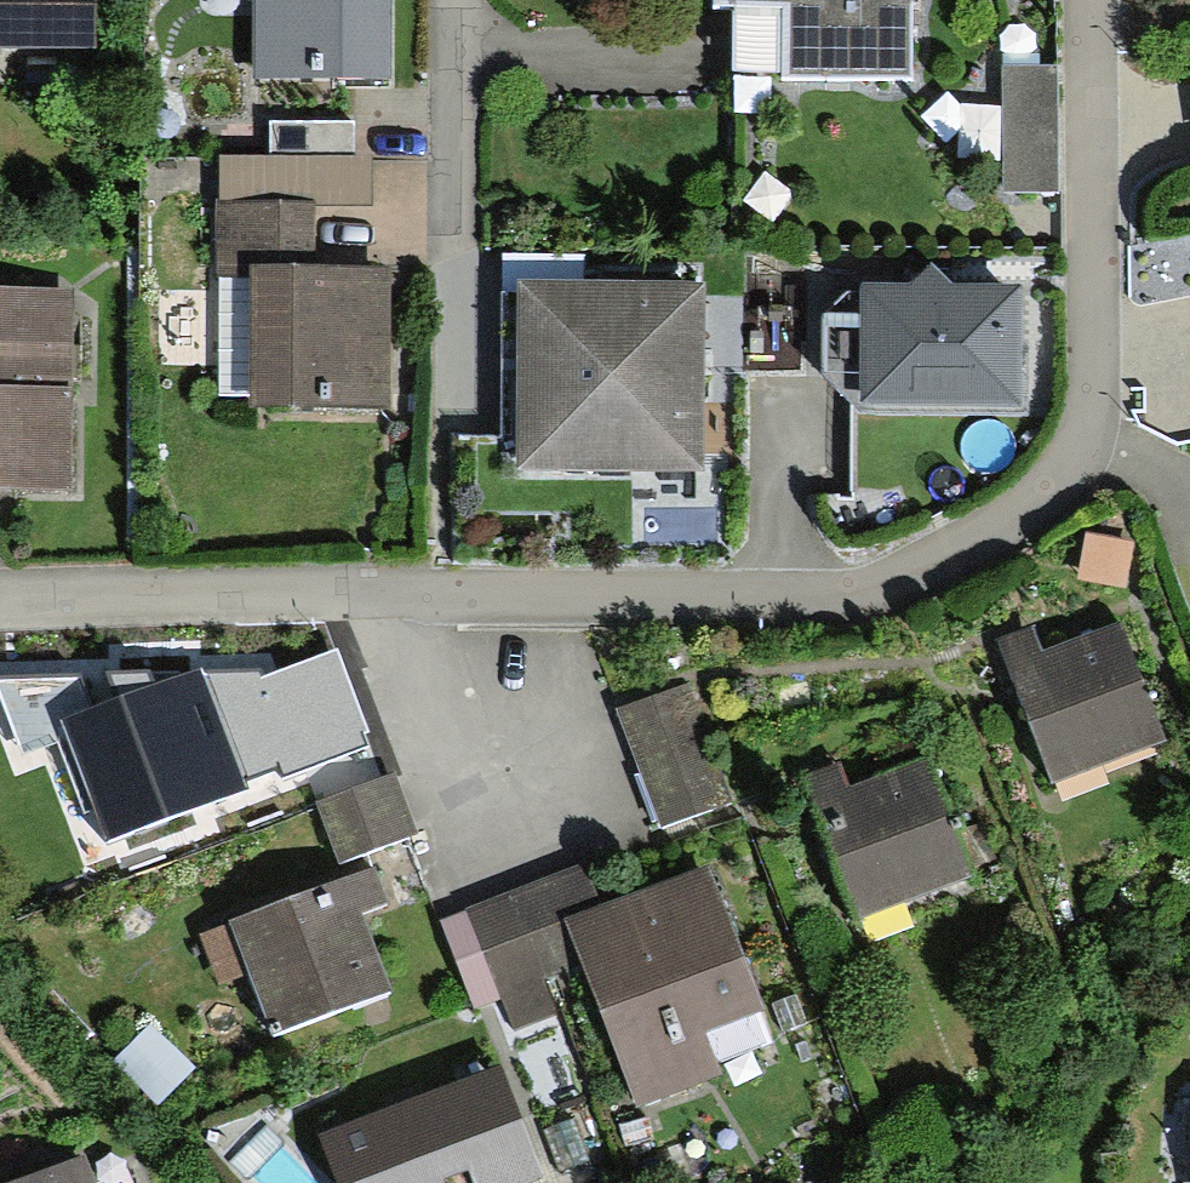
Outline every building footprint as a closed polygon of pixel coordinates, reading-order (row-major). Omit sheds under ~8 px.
[(96,58),(97,0),(0,0),(0,57),(96,58)] [(388,87),(389,0),(244,0),(244,5),(254,5),(254,85),(388,87)] [(708,15),(787,15),(786,82),(908,83),(909,0),(708,0),(708,15)] [(1005,197),(1059,195),(1055,67),(1002,69),(1005,197)] [(271,126),(271,163),(351,163),(351,127),(271,126)] [(271,163),(222,163),(222,209),(319,207),(369,207),(369,163),(351,163),(271,163)] [(257,413),(397,412),(395,274),(364,275),(320,275),(319,207),(222,209),(215,208),(216,280),(221,282),(222,394),(257,394),(257,413)] [(862,297),(860,419),(1026,420),(1026,298),(951,298),(932,277),(908,298),(862,297)] [(704,292),(520,292),(520,332),(519,478),(703,478),(704,292)] [(72,497),(74,294),(0,293),(0,496),(72,497)] [(1136,543),(1086,535),(1078,586),(1128,593),(1136,543)] [(993,644),(1052,792),(1166,747),(1118,626),(1043,656),(1032,629),(993,644)] [(258,673),(204,674),(245,779),(280,768),(284,779),(368,745),(364,734),(368,731),(338,650),(261,678),(258,673)] [(106,841),(248,786),(245,779),(213,694),(204,674),(201,667),(153,683),(147,672),(108,674),(117,699),(89,708),(78,678),(0,680),(0,694),(24,752),(57,742),(86,813),(95,811),(106,841)] [(658,829),(734,799),(688,683),(612,713),(658,829)] [(798,780),(852,929),(972,886),(928,761),(852,788),(844,764),(798,780)] [(317,803),(342,865),(419,833),(394,771),(317,803)] [(246,978),(271,1042),(391,997),(360,917),(389,906),(375,868),(195,937),(215,990),(246,978)] [(561,1017),(548,984),(582,970),(636,1109),(722,1076),(707,1039),(762,1018),(706,874),(602,914),(585,872),(442,927),(475,1010),(502,1000),(515,1035),(561,1017)] [(500,1071),(320,1142),(336,1182),(539,1182),(544,1181),(500,1071)] [(14,1182),(95,1182),(89,1168),(83,1155),(14,1182)]
